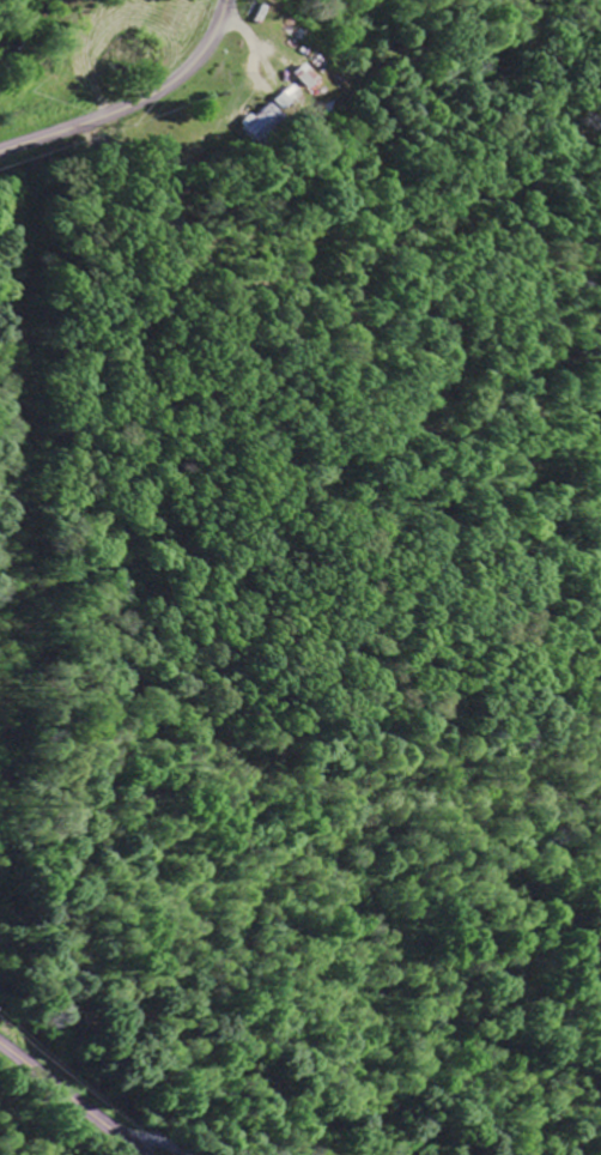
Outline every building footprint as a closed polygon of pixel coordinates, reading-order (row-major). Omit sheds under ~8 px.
[(291,79),(303,93),(314,82),(302,69),(291,79)] [(298,100),(292,89),(269,101),(275,112),(298,100)] [(249,121),(246,117),(234,128),(250,145),(277,120),(265,106),(249,121)]
